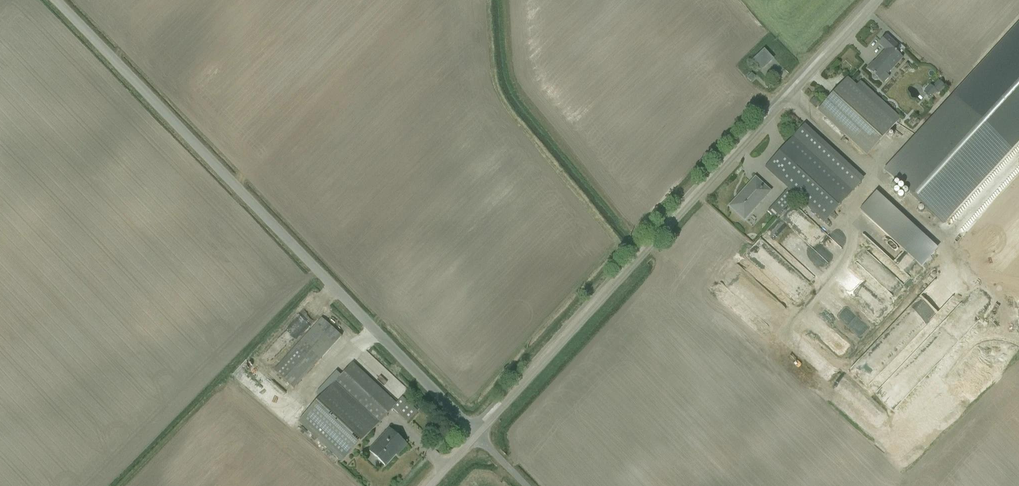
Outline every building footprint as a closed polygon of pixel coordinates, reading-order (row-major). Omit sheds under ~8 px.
[(881,84),(907,55),(884,35),(876,44),(882,50),(865,69),(881,84)] [(771,51),(760,62),(777,79),(788,67),(771,51)] [(851,85),(826,113),(874,156),(899,127),(851,85)] [(944,96),(951,90),(947,86),(941,91),(944,96)] [(909,157),(953,224),(960,220),(979,197),(987,192),(992,186),(993,185),(1018,155),(1018,96),(1010,106),(995,116),(966,91),(909,157)] [(807,128),(772,167),(835,223),(870,184),(807,128)] [(743,222),(770,191),(753,177),(726,207),(743,222)] [(931,268),(951,248),(890,189),(870,210),(931,268)] [(826,238),(797,212),(786,224),(815,250),(826,238)] [(889,234),(880,244),(913,273),(922,264),(889,234)] [(871,255),(861,267),(894,297),(905,284),(871,255)] [(794,289),(808,273),(799,265),(794,271),(790,267),(780,277),(794,289)] [(862,277),(854,285),(865,296),(873,289),(862,277)] [(939,287),(910,335),(933,349),(945,330),(950,333),(966,306),(958,301),(961,296),(956,293),(954,296),(939,287)] [(855,324),(864,315),(857,307),(847,317),(855,324)] [(326,320),(280,371),(300,389),(347,339),(326,320)] [(402,408),(358,367),(306,424),(350,465),(402,408)] [(382,468),(405,445),(388,428),(365,452),(382,468)]
